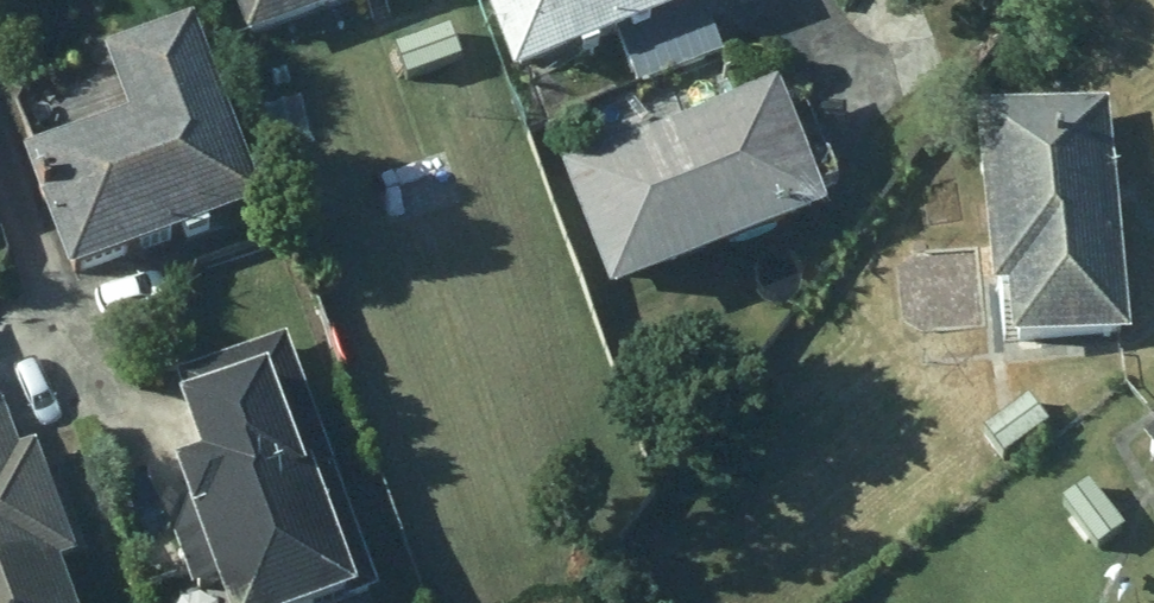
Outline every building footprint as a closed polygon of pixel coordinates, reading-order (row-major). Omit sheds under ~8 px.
[(239,37),(340,0),(225,0),(239,37)] [(717,56),(697,0),(474,0),(502,77),(615,37),(633,86),(717,56)] [(250,208),(181,19),(93,50),(117,114),(12,153),(58,276),(250,208)] [(391,47),(402,79),(441,66),(430,34),(391,47)] [(813,213),(764,89),(555,170),(603,294),(813,213)] [(1119,333),(1097,104),(966,116),(981,290),(998,287),(1004,343),(1119,333)] [(280,337),(175,375),(183,396),(166,403),(186,460),(157,470),(206,602),(322,602),(370,586),(280,337)] [(1042,423),(1021,400),(979,434),(996,457),(1042,423)] [(48,557),(61,554),(27,450),(12,455),(0,417),(0,602),(63,602),(48,557)] [(1130,453),(1153,482),(1153,434),(1130,453)] [(1108,514),(1091,494),(1062,518),(1079,538),(1108,514)]
